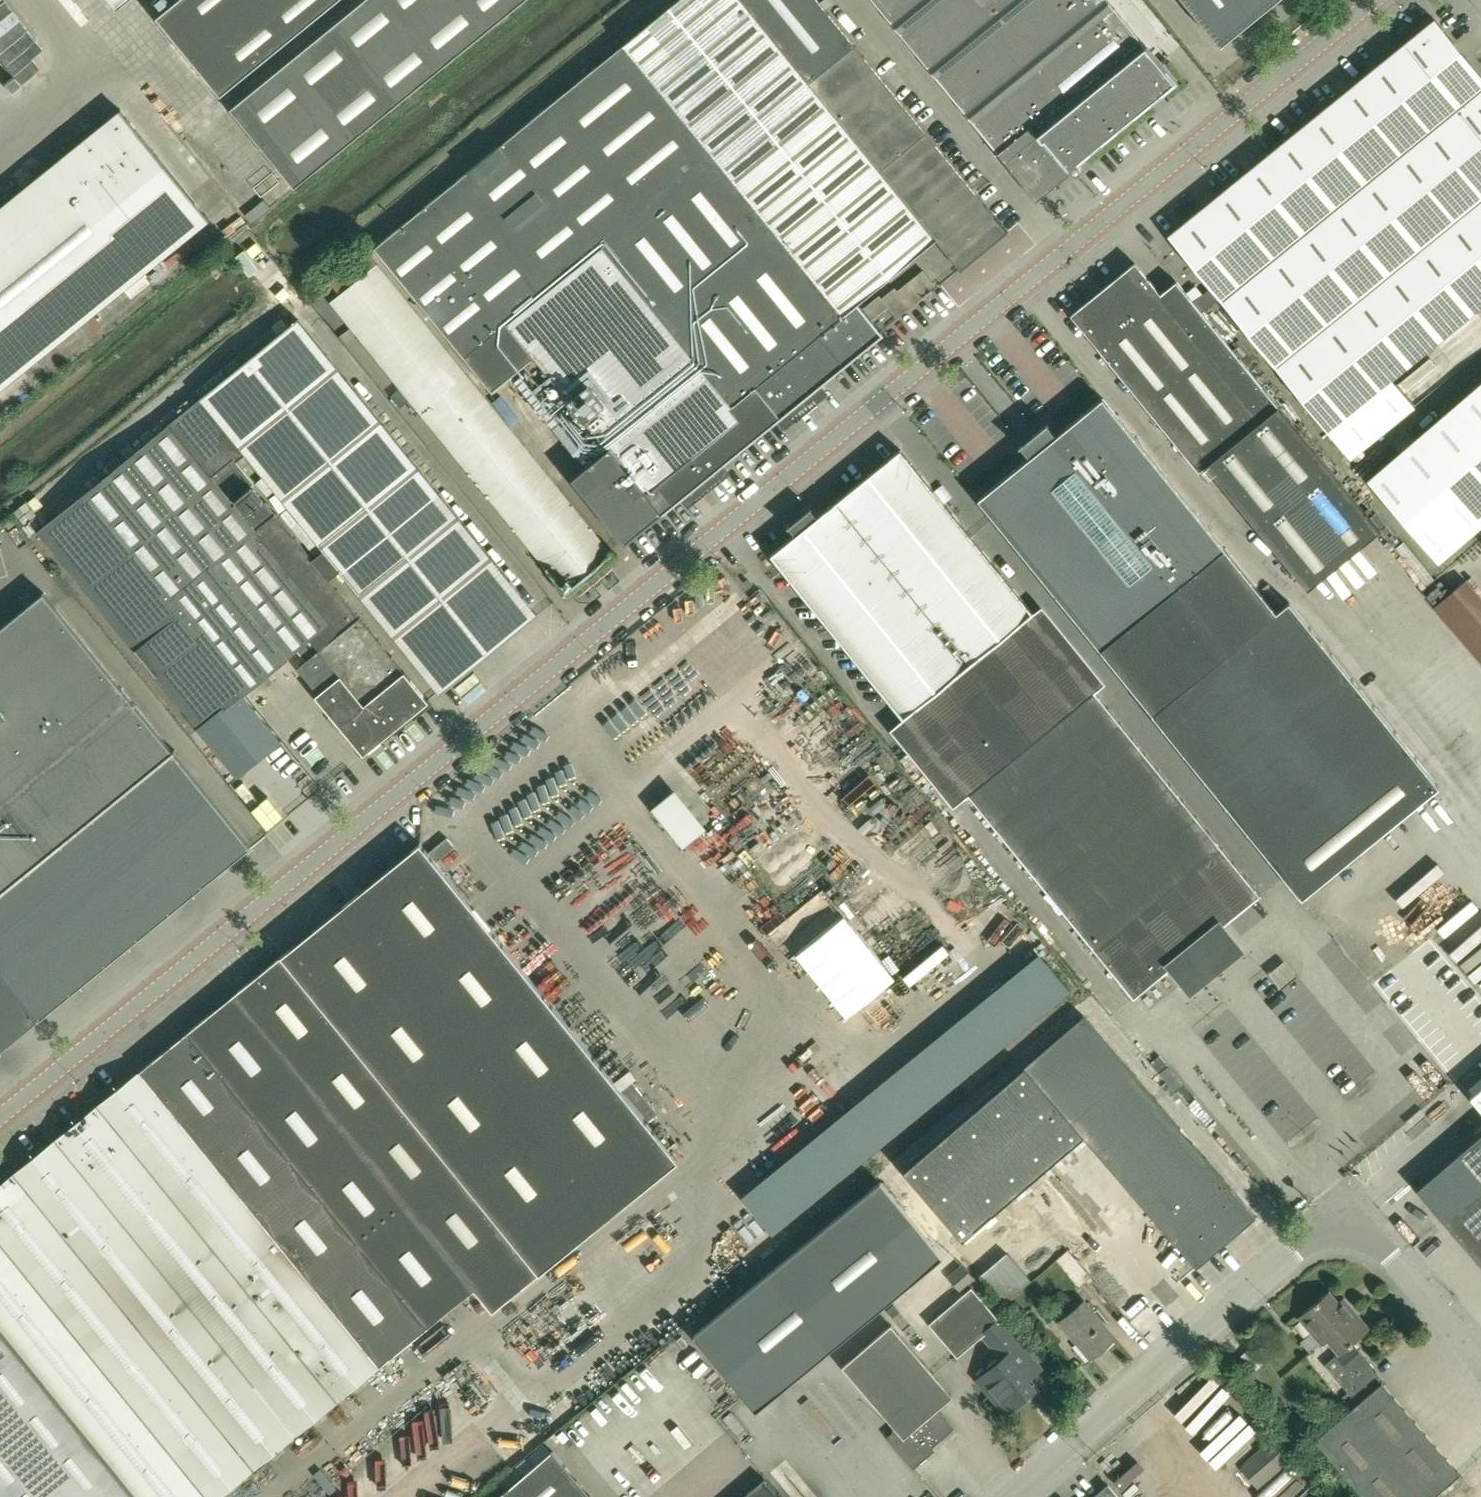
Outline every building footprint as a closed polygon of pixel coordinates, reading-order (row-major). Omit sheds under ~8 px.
[(127,0),(110,0),(117,8),(127,0)] [(220,95),(337,0),(176,0),(156,16),(220,95)] [(231,107),(294,185),(522,0),(362,0),(231,107)] [(1007,230),(818,0),(741,0),(961,268),(1007,230)] [(1175,80),(1109,0),(873,0),(1034,196),(1175,80)] [(1221,43),(1274,0),(1186,0),(1221,43)] [(1169,234),(1211,287),(1203,294),(1209,301),(1218,295),(1351,458),(1415,407),(1392,378),(1480,306),(1480,75),(1435,18),(1169,234)] [(1405,23),(1396,31),(1400,36),(1409,28),(1405,23)] [(550,376),(607,445),(570,475),(621,538),(620,539),(623,542),(685,492),(688,496),(685,499),(686,500),(724,469),(723,468),(716,474),(713,469),(779,416),(783,421),(821,390),(817,385),(882,332),(857,301),(842,313),(623,43),(374,246),(463,356),(492,392),(524,366),(539,384),(550,376)] [(212,218),(123,108),(0,208),(0,390),(212,218)] [(567,590),(612,553),(371,257),(357,268),(362,275),(330,302),(545,567),(547,565),(567,590)] [(1134,262),(1071,313),(1101,350),(1101,351),(1198,470),(1205,464),(1306,588),(1380,529),(1200,309),(1209,301),(1203,294),(1194,301),(1176,279),(1159,292),(1134,262)] [(924,289),(936,279),(926,268),(914,278),(924,289)] [(306,307),(205,382),(430,681),(531,606),(306,307)] [(1368,479),(1439,561),(1480,525),(1480,382),(1368,479)] [(1437,786),(1287,601),(1274,611),(1117,416),(1102,396),(1055,434),(1046,423),(1047,422),(1046,421),(1018,444),(1019,446),(1019,445),(1028,456),(977,497),(1300,897),(1437,786)] [(363,753),(427,700),(327,578),(189,410),(168,427),(170,428),(40,534),(210,742),(234,723),(249,741),(269,724),(244,693),(297,649),(306,660),(297,667),(318,692),(315,695),(363,753)] [(795,533),(770,553),(1133,996),(1180,958),(1192,973),(1223,948),(1211,933),(1259,894),(1222,847),(1094,690),(1033,612),(921,474),(900,448),(817,516),(811,508),(812,507),(811,506),(787,525),(788,526),(789,525),(795,533)] [(1468,566),(1434,594),(1480,652),(1480,582),(1468,566)] [(250,846),(43,592),(0,628),(0,1050),(39,1018),(250,846)] [(281,811),(317,797),(306,770),(270,785),(281,811)] [(650,796),(682,834),(705,814),(674,776),(650,796)] [(428,1324),(473,1288),(491,1310),(676,1158),(421,843),(236,993),(189,1031),(0,1184),(0,1496),(216,1496),(428,1324)] [(1284,953),(1269,969),(1283,982),(1298,966),(1284,953)] [(1156,1008),(1183,985),(1169,967),(1141,990),(1156,1008)] [(1023,1065),(1083,1136),(1195,1267),(1255,1216),(1083,1014),(1023,1065)] [(1023,1065),(901,1169),(949,1225),(961,1240),(1034,1178),(1069,1148),(1083,1136),(1023,1065)] [(1470,1096),(1480,1109),(1480,1086),(1470,1096)] [(1417,1188),(1480,1263),(1480,1133),(1417,1188)] [(695,1334),(757,1410),(944,1256),(882,1180),(695,1334)] [(1007,1253),(980,1277),(1003,1304),(1031,1281),(1007,1253)] [(928,1323),(957,1356),(982,1335),(1001,1358),(976,1379),(1005,1413),(1034,1388),(1027,1379),(1040,1368),(971,1287),(928,1323)] [(1337,1381),(1356,1403),(1366,1395),(1356,1383),(1374,1368),(1352,1342),(1370,1326),(1344,1295),(1338,1301),(1328,1290),(1297,1316),(1321,1344),(1326,1340),(1337,1353),(1333,1357),(1347,1373),(1337,1381)] [(1088,1358),(1113,1337),(1082,1301),(1058,1321),(1088,1358)] [(951,1396),(891,1324),(841,1366),(895,1429),(886,1436),(912,1467),(927,1455),(924,1452),(953,1427),(937,1408),(951,1396)] [(653,1427),(671,1413),(646,1382),(648,1381),(670,1409),(678,1403),(644,1360),(635,1367),(635,1368),(625,1376),(629,1382),(619,1390),(617,1388),(607,1395),(638,1435),(651,1424),(653,1427)] [(1366,1395),(1356,1403),(1314,1439),(1363,1496),(1431,1496),(1459,1473),(1381,1382),(1366,1395)] [(381,1433),(397,1424),(391,1413),(375,1422),(381,1433)] [(555,1436),(565,1452),(598,1433),(589,1417),(555,1436)] [(1256,1485),(1292,1454),(1274,1434),(1239,1465),(1256,1485)] [(551,1449),(495,1496),(592,1496),(551,1449)] [(380,1494),(368,1475),(331,1496),(375,1496),(380,1494)] [(776,1493),(763,1478),(741,1496),(779,1496),(776,1493)] [(1108,1484),(1093,1496),(1120,1496),(1108,1484)]
